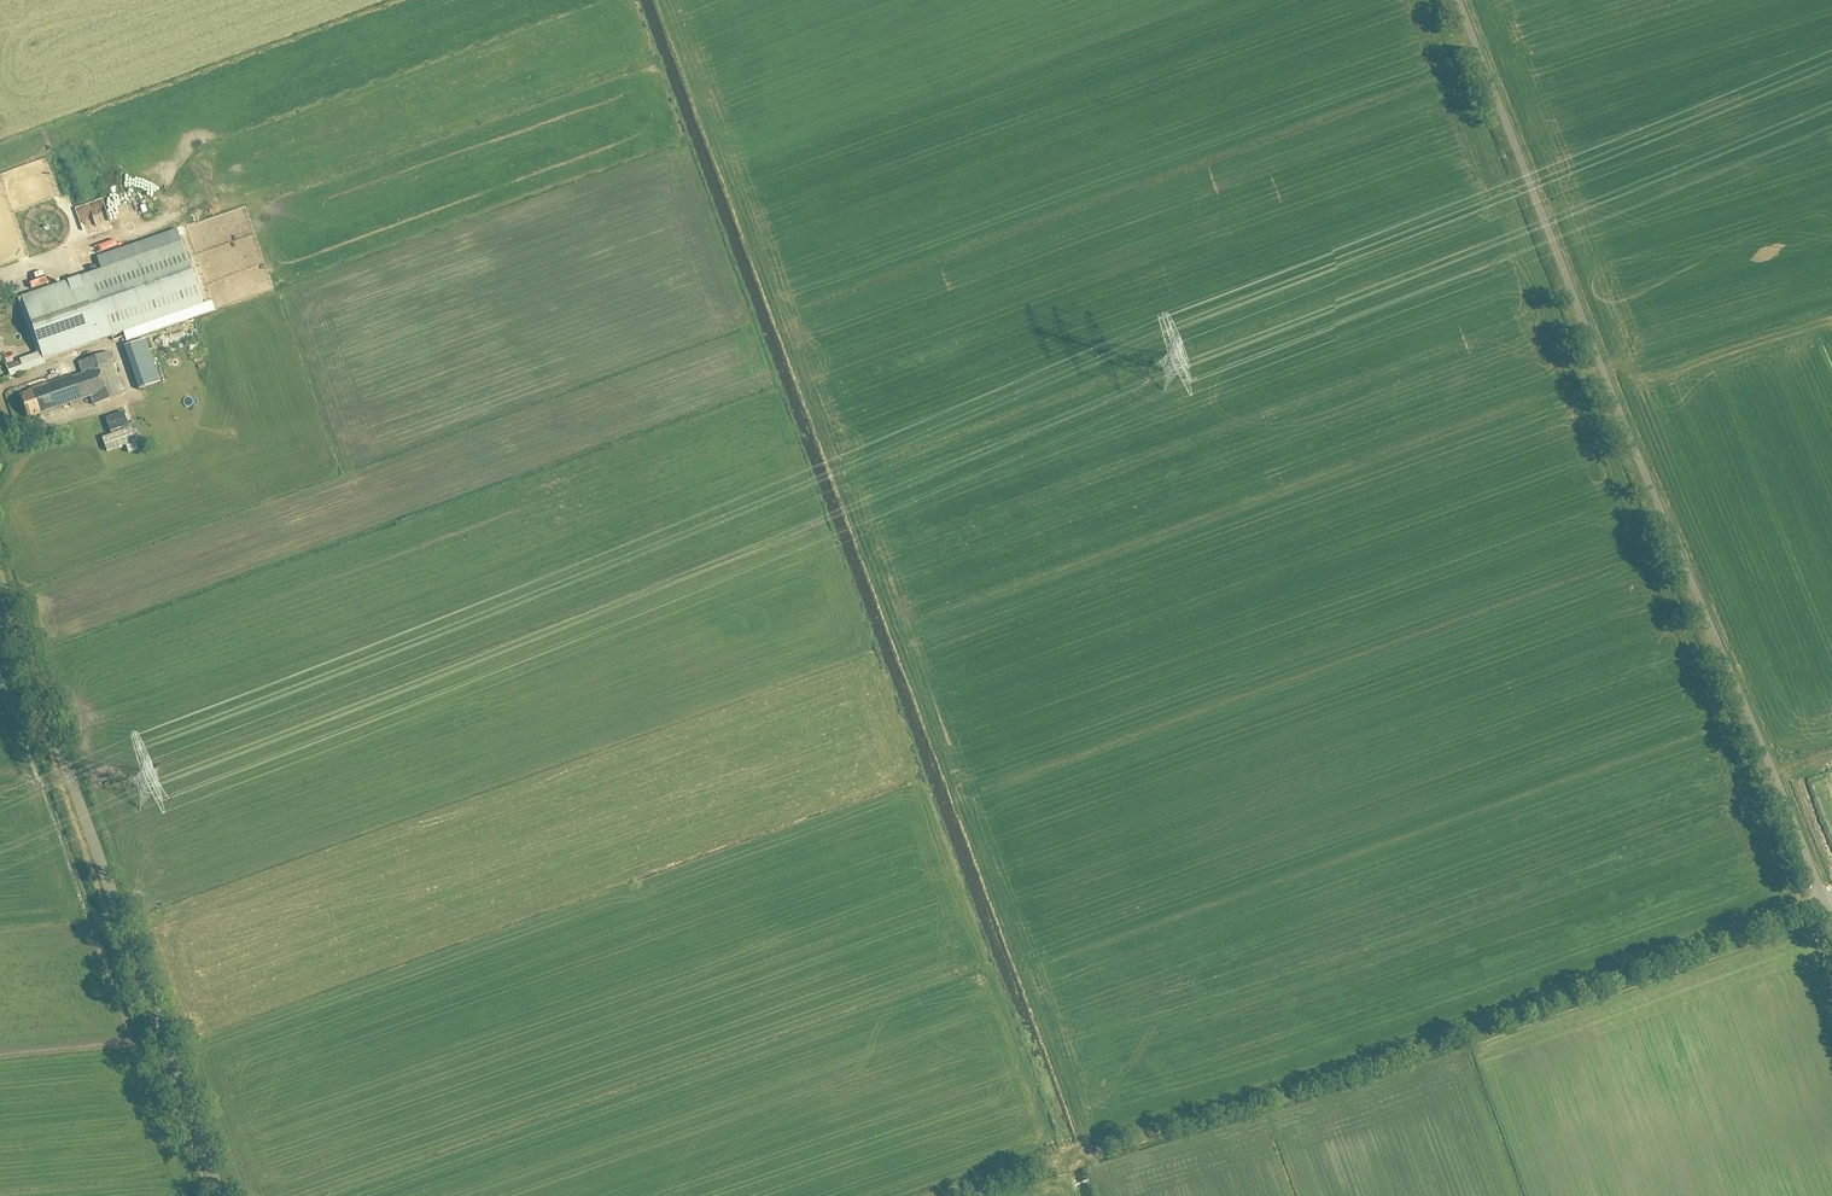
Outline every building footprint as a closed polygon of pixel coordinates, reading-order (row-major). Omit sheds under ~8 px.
[(15,349),(2,353),(10,377),(46,364),(44,360),(100,340),(124,332),(127,340),(214,310),(212,302),(201,305),(180,243),(175,230),(99,256),(104,270),(79,278),(65,283),(27,296),(18,299),(37,354),(19,360),(15,349)] [(125,347),(130,361),(149,354),(144,340),(125,347)] [(29,390),(29,392),(21,395),(29,418),(39,415),(39,417),(62,409),(81,403),(80,401),(90,397),(93,404),(123,394),(109,352),(78,363),(82,374),(72,378),(71,375),(46,384),(44,377),(32,381),(34,388),(29,390)] [(124,412),(105,418),(110,431),(114,430),(115,432),(106,435),(110,449),(125,444),(128,451),(136,449),(124,412)] [(74,428),(64,431),(66,443),(77,441),(74,428)] [(105,447),(84,451),(87,465),(107,462),(105,447)]
